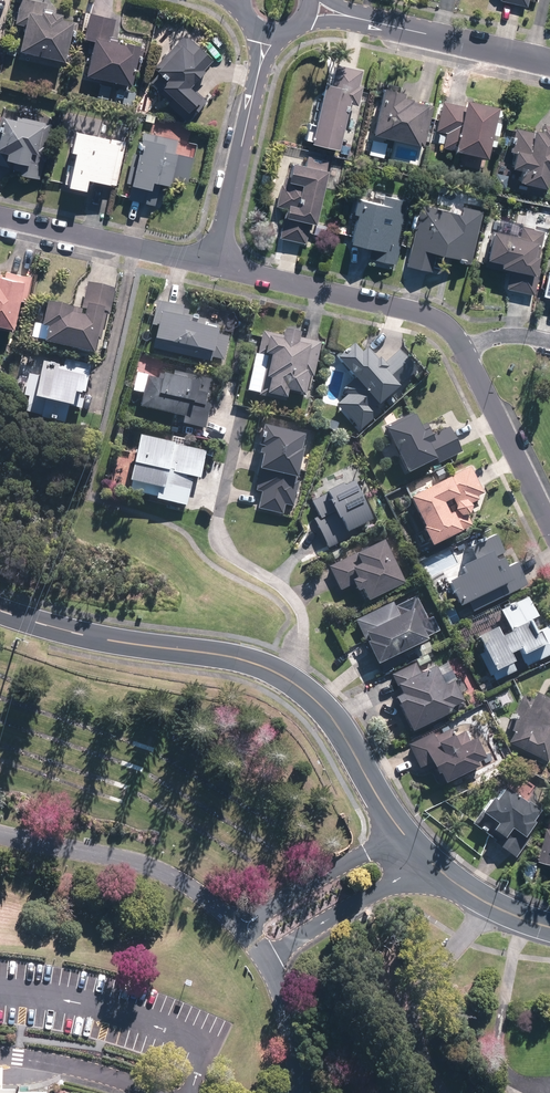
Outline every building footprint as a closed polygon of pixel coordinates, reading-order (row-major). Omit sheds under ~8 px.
[(63,21),(64,16),(54,14),(54,12),(47,10),(48,4),(28,0),(22,0),(16,25),(27,27),(21,53),(66,63),(70,44),(73,44),(78,23),(73,22),(72,23),(63,21)] [(127,46),(119,45),(121,39),(112,38),(116,20),(90,14),(84,39),(96,42),(88,78),(133,87),(137,70),(140,70),(144,49),(142,49),(142,48),(127,45),(127,46)] [(158,46),(173,28),(163,21),(149,39),(158,46)] [(188,120),(206,101),(192,88),(206,73),(204,71),(214,61),(186,34),(153,69),(159,74),(150,84),(188,120)] [(364,87),(360,86),(363,72),(337,66),(332,87),(327,86),(318,127),(311,125),(308,141),(314,143),(314,145),(341,152),(351,106),(359,107),(364,87)] [(426,148),(435,107),(414,103),(414,101),(406,99),(407,95),(386,90),(376,137),(426,148)] [(501,109),(469,102),(467,108),(444,102),(438,132),(447,134),(444,149),(457,152),(457,153),(489,160),(501,109)] [(18,117),(17,121),(5,119),(3,128),(1,128),(0,131),(0,133),(1,133),(0,136),(0,166),(8,167),(8,165),(23,168),(21,176),(40,180),(44,162),(46,162),(51,144),(49,144),(53,125),(18,117)] [(545,125),(543,133),(537,132),(537,134),(517,129),(512,153),(518,154),(515,171),(528,174),(526,186),(549,190),(549,185),(549,126),(545,125)] [(111,143),(110,143),(111,141),(78,133),(73,155),(78,156),(75,167),(70,167),(66,185),(71,186),(70,189),(88,193),(90,182),(111,186),(112,185),(117,186),(126,143),(112,140),(111,143)] [(194,158),(175,154),(178,141),(144,133),(139,156),(134,155),(127,184),(132,185),(128,200),(156,206),(161,186),(171,188),(173,182),(188,185),(194,158)] [(386,143),(371,140),(368,155),(383,158),(386,143)] [(326,172),(329,162),(309,157),(306,168),(294,165),(291,178),(287,177),(285,186),(282,185),(277,208),(291,211),(290,214),(286,213),(281,239),(306,244),(310,224),(318,226),(329,173),(326,172)] [(398,243),(408,202),(385,197),(383,206),(359,201),(355,215),(360,217),(353,245),(374,250),(372,260),(397,265),(401,244),(398,243)] [(462,215),(448,212),(422,205),(407,267),(434,273),(438,256),(452,259),(451,260),(471,265),(484,213),(464,208),(462,215)] [(540,258),(545,233),(524,228),(521,239),(493,232),(491,242),(494,243),(489,262),(504,265),(503,270),(512,272),(508,290),(536,296),(542,269),(540,268),(542,259),(540,258)] [(547,271),(542,296),(548,298),(549,298),(549,271),(547,271)] [(16,331),(22,302),(27,304),(33,278),(7,272),(6,278),(0,277),(0,328),(16,331)] [(110,316),(116,290),(89,284),(83,309),(88,310),(86,320),(70,316),(71,311),(49,306),(43,331),(49,332),(46,347),(95,358),(99,341),(101,342),(107,315),(110,316)] [(194,320),(189,318),(188,318),(190,312),(184,311),(185,309),(158,302),(152,327),(159,328),(154,350),(212,364),(213,360),(225,362),(230,340),(218,337),(219,334),(217,334),(219,328),(208,325),(209,322),(194,319),(194,320)] [(285,338),(264,333),(259,356),(268,359),(260,398),(276,401),(276,400),(288,403),(290,395),(303,398),(303,397),(307,397),(311,378),(314,378),(322,344),(302,340),(302,337),(286,334),(285,338)] [(354,350),(352,347),(347,351),(346,349),(336,357),(340,362),(339,362),(356,381),(344,391),(349,397),(338,406),(361,432),(381,414),(377,410),(379,407),(381,409),(401,390),(400,389),(418,372),(400,352),(384,366),(369,350),(368,351),(367,349),(361,355),(356,348),(354,350)] [(82,411),(91,367),(66,361),(64,369),(57,367),(56,369),(45,367),(43,379),(30,376),(25,398),(30,399),(27,410),(28,410),(27,415),(43,418),(42,421),(66,426),(69,411),(74,412),(75,409),(82,411)] [(213,382),(175,373),(174,380),(165,379),(166,377),(160,376),(158,384),(148,381),(141,412),(178,420),(177,425),(206,430),(211,406),(206,405),(208,396),(210,397),(213,382)] [(415,414),(414,412),(385,426),(387,431),(389,430),(410,472),(437,458),(440,463),(463,451),(450,427),(434,435),(427,422),(422,425),(416,413),(415,414)] [(314,417),(306,415),(304,422),(313,424),(314,417)] [(299,482),(305,454),(303,454),(306,439),(266,430),(262,451),(263,451),(261,458),(265,459),(262,473),(257,492),(263,494),(259,510),(284,516),(286,506),(295,508),(300,484),(296,483),(297,482),(299,482)] [(155,497),(155,500),(193,508),(205,451),(137,436),(127,482),(131,482),(129,491),(155,497)] [(448,478),(412,496),(427,526),(425,527),(434,545),(464,530),(464,529),(473,525),(468,514),(471,513),(474,505),(472,503),(480,499),(478,496),(485,492),(472,466),(448,478)] [(445,467),(438,470),(441,476),(448,473),(445,467)] [(374,518),(355,480),(346,484),(345,482),(329,490),(330,492),(313,500),(321,515),(315,518),(329,547),(358,533),(355,528),(374,518)] [(509,566),(503,553),(506,552),(497,534),(486,539),(485,537),(479,540),(480,542),(472,546),(478,559),(464,565),(468,573),(451,581),(462,606),(470,602),(475,611),(528,584),(519,562),(509,566)] [(406,582),(385,540),(358,553),(358,552),(330,566),(342,590),(356,583),(360,591),(364,588),(370,600),(406,582)] [(528,666),(549,655),(549,626),(539,631),(533,619),(540,616),(531,596),(502,610),(513,631),(504,636),(499,627),(481,636),(498,670),(517,661),(513,653),(520,649),(528,666)] [(430,639),(415,608),(391,620),(388,614),(371,623),(374,629),(367,632),(371,639),(364,642),(369,652),(371,651),(382,672),(408,660),(404,652),(430,639)] [(416,649),(420,657),(430,652),(426,644),(416,649)] [(428,654),(417,659),(420,665),(432,660),(428,654)] [(415,731),(453,712),(452,711),(466,705),(464,701),(466,700),(456,680),(447,684),(437,665),(422,673),(416,662),(392,674),(398,686),(400,685),(404,693),(398,696),(415,731)] [(479,685),(482,692),(493,688),(490,680),(479,685)] [(536,690),(532,698),(525,694),(508,728),(516,732),(510,743),(549,761),(549,759),(549,697),(536,690)] [(456,736),(453,729),(450,730),(444,733),(436,736),(434,733),(410,744),(421,767),(434,761),(440,773),(442,772),(448,782),(481,765),(479,762),(488,758),(478,737),(471,740),(466,731),(456,736)] [(517,857),(532,836),(529,834),(538,822),(536,820),(543,810),(530,801),(529,802),(508,787),(499,799),(495,797),(486,811),(484,810),(474,823),(497,839),(495,841),(517,857)]
